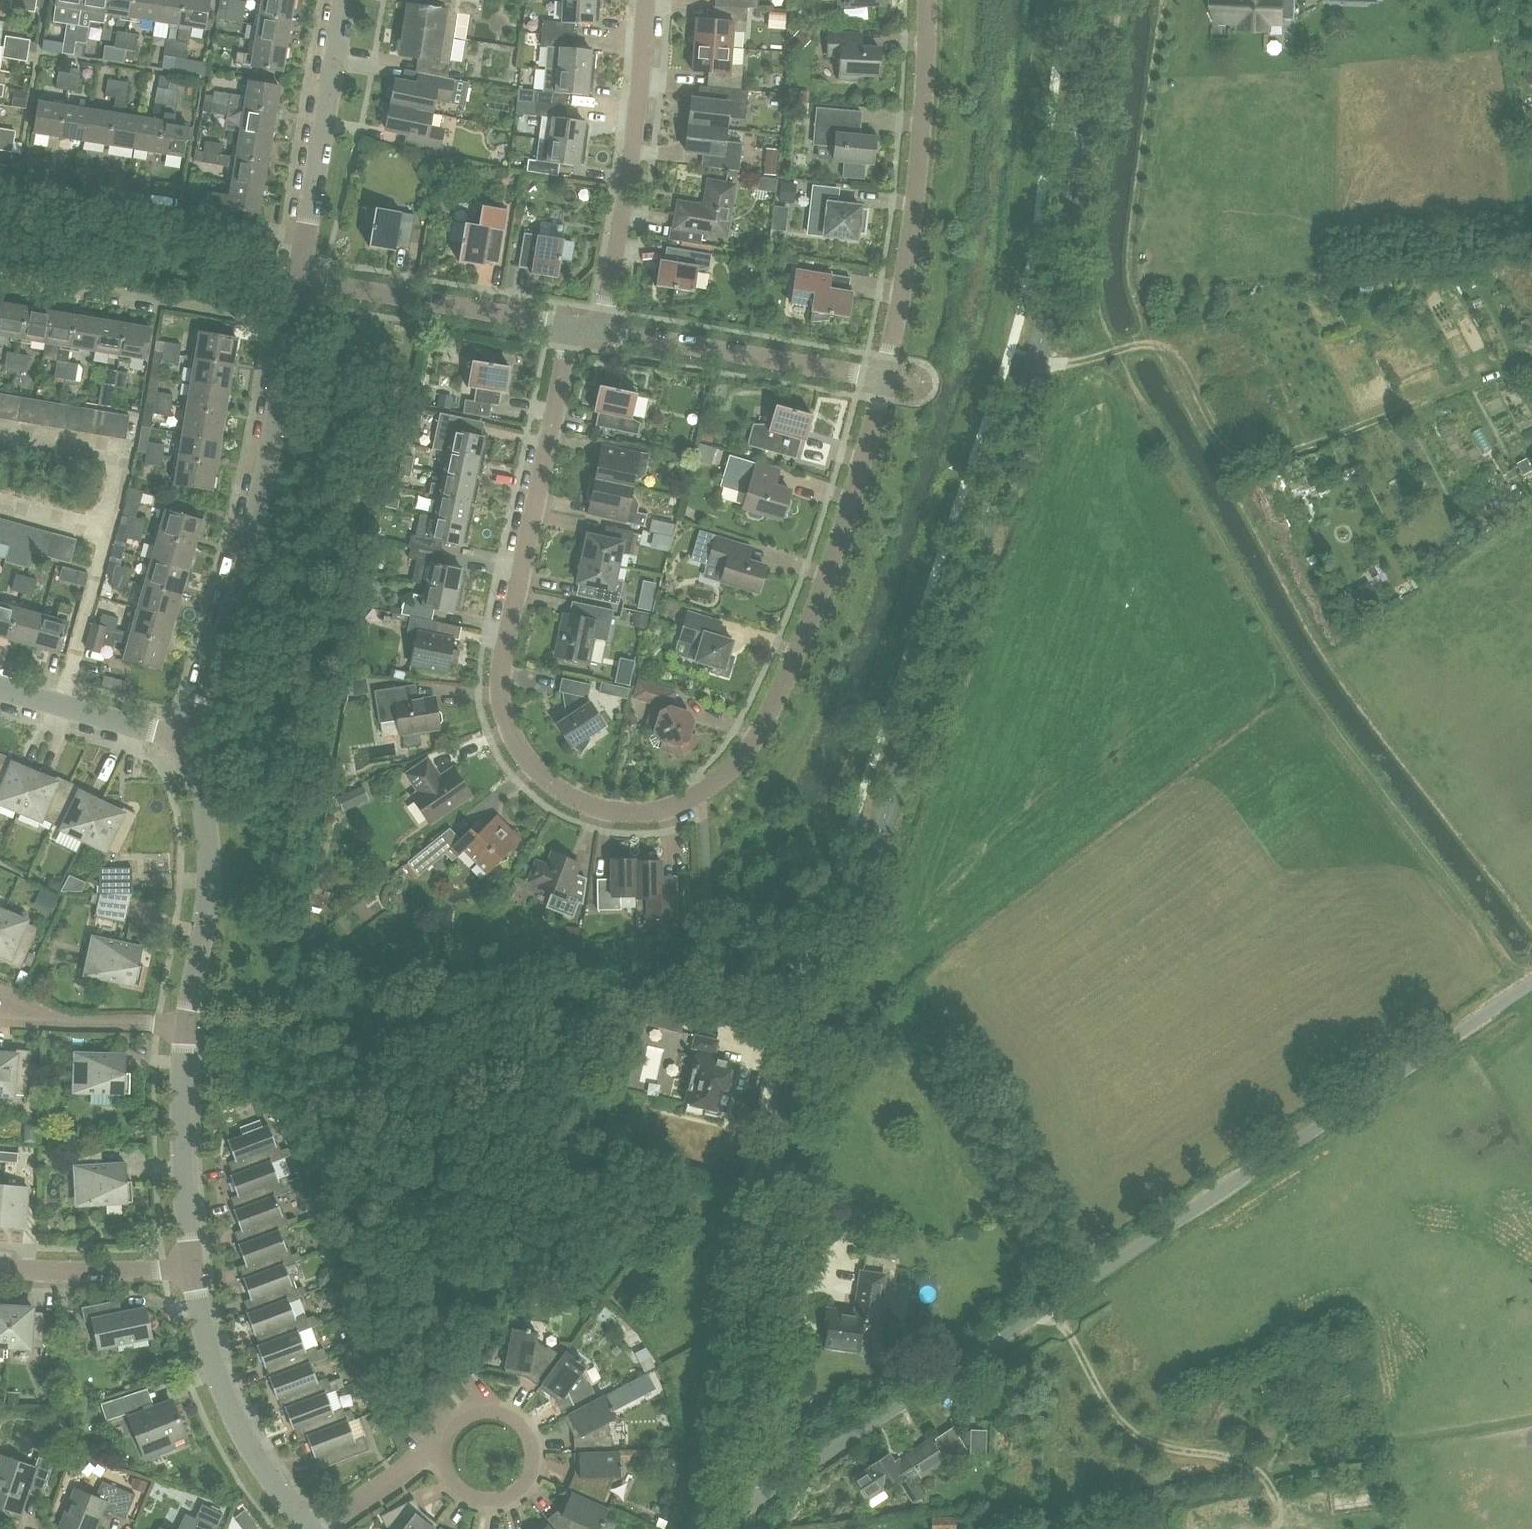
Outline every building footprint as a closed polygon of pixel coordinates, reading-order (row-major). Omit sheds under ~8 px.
[(10,8),(35,12),(37,2),(23,0),(11,0),(10,8)] [(55,5),(81,10),(82,0),(56,0),(55,5)] [(81,10),(103,13),(105,13),(107,0),(82,0),(81,10)] [(105,13),(130,17),(133,0),(107,0),(105,13)] [(130,17),(155,21),(158,0),(133,0),(130,17)] [(155,21),(178,25),(179,25),(183,0),(158,0),(155,21)] [(179,25),(189,27),(204,29),(208,7),(209,0),(183,0),(179,25)] [(227,10),(244,12),(246,2),(236,0),(229,0),(227,10)] [(259,15),(290,20),(293,0),(261,0),(259,15)] [(403,30),(454,38),(465,39),(469,15),(477,16),(479,0),(435,0),(434,8),(407,5),(403,30)] [(543,21),(542,34),(567,36),(568,23),(594,25),(594,22),(599,22),(600,2),(563,0),(562,22),(543,21)] [(727,7),(748,8),(757,9),(757,0),(727,0),(727,7)] [(1270,37),(1271,27),(1297,28),(1297,5),(1271,4),(1272,0),(1246,0),(1246,2),(1219,1),(1219,29),(1243,30),(1242,36),(1270,37)] [(1331,8),(1380,10),(1380,0),(1331,0),(1331,8)] [(696,19),(694,45),(732,48),(733,32),(746,33),(748,8),(727,7),(721,7),(720,21),(696,19)] [(217,19),(225,20),(226,9),(218,8),(217,19)] [(78,25),(76,42),(86,44),(89,27),(86,26),(87,20),(102,22),(103,13),(81,10),(78,25)] [(227,10),(225,20),(242,23),(244,12),(227,10)] [(792,11),(791,19),(808,20),(808,12),(792,11)] [(259,15),(255,40),(286,45),(290,20),(259,15)] [(166,39),(164,55),(174,57),(177,40),(179,25),(178,25),(175,40),(166,39)] [(177,40),(174,57),(183,59),(185,59),(188,42),(186,42),(188,38),(189,27),(179,25),(177,40)] [(116,30),(113,48),(125,50),(127,32),(116,30)] [(403,30),(399,56),(426,60),(424,73),(447,78),(454,38),(403,30)] [(791,39),(790,40),(801,50),(810,41),(801,32),(799,31),(791,39)] [(127,32),(125,50),(135,51),(138,34),(127,32)] [(829,33),(828,56),(840,56),(839,80),(858,81),(858,75),(879,76),(880,49),(855,48),(855,34),(829,33)] [(542,34),(541,46),(547,47),(545,69),(558,70),(594,74),(596,54),(592,54),(592,51),(566,48),(567,36),(542,34)] [(5,35),(3,47),(29,51),(31,39),(5,35)] [(42,51),(61,54),(63,43),(43,39),(42,51)] [(236,53),(234,64),(240,64),(239,67),(249,68),(249,66),(281,71),(286,45),(255,40),(252,56),(236,53)] [(694,45),(692,71),(716,73),(715,87),(721,88),(742,90),(743,66),(744,49),(732,48),(694,45)] [(3,47),(1,58),(27,62),(29,51),(3,47)] [(163,55),(160,69),(173,71),(175,58),(163,55)] [(537,91),(536,103),(561,106),(562,94),(588,96),(588,93),(593,93),(594,74),(558,70),(545,69),(543,91),(537,91)] [(58,71),(55,88),(66,90),(69,73),(58,71)] [(69,73),(66,90),(77,92),(79,74),(69,73)] [(390,89),(388,96),(391,100),(390,105),(432,114),(435,99),(449,102),(453,79),(447,78),(424,73),(419,73),(417,85),(395,81),(394,86),(390,89)] [(159,74),(156,87),(167,89),(170,75),(159,74)] [(108,79),(105,96),(115,97),(118,81),(108,79)] [(113,114),(109,144),(132,148),(137,118),(124,116),(129,82),(118,81),(115,97),(113,114)] [(212,102),(228,105),(244,107),(276,112),(280,87),(248,82),(245,97),(214,92),(212,102)] [(154,104),(151,120),(162,122),(167,89),(156,87),(154,104)] [(692,99),(689,125),(726,130),(728,118),(745,120),(749,91),(742,90),(721,88),(719,103),(692,99)] [(162,122),(158,152),(182,156),(186,126),(172,123),(173,117),(175,107),(176,107),(178,90),(167,89),(162,122)] [(15,90),(12,105),(26,108),(28,92),(15,90)] [(787,90),(786,102),(808,104),(809,92),(787,90)] [(39,102),(34,132),(58,136),(63,106),(39,102)] [(212,102),(211,112),(227,115),(228,105),(212,102)] [(786,102),(785,112),(807,114),(808,104),(786,102)] [(536,103),(534,116),(542,117),(539,139),(550,140),(586,145),(589,126),(584,125),(585,122),(559,118),(561,106),(536,103)] [(385,113),(383,120),(387,124),(386,129),(402,132),(404,136),(407,136),(405,146),(439,153),(443,130),(429,127),(432,114),(390,105),(389,110),(385,113)] [(63,106),(58,136),(83,140),(88,110),(63,106)] [(244,107),(240,132),(271,137),(276,112),(244,107)] [(817,109),(814,145),(835,147),(834,161),(873,164),(874,154),(878,152),(879,144),(875,142),(875,138),(860,136),(862,113),(817,109)] [(88,110),(83,140),(109,144),(113,114),(88,110)] [(22,143),(24,133),(22,132),(20,132),(22,120),(9,118),(7,129),(0,128),(0,139),(22,143)] [(137,118),(132,148),(158,152),(162,122),(151,120),(137,118)] [(689,125),(686,151),(713,154),(711,168),(739,171),(743,143),(725,141),(726,130),(689,125)] [(235,158),(267,163),(271,137),(240,132),(235,158)] [(12,152),(18,153),(20,154),(22,143),(0,139),(0,150),(12,152)] [(528,160),(527,171),(552,175),(553,163),(579,167),(579,163),(584,164),(586,145),(550,140),(539,139),(536,161),(528,160)] [(204,141),(203,152),(204,152),(220,155),(221,143),(204,141)] [(204,152),(203,163),(224,167),(229,173),(233,173),(231,182),(263,187),(267,163),(235,158),(220,155),(204,152)] [(765,165),(764,174),(776,175),(777,166),(765,165)] [(679,202),(674,228),(726,237),(734,186),(709,181),(704,207),(679,202)] [(213,194),(211,205),(259,213),(263,187),(231,182),(229,197),(213,194)] [(781,182),(779,201),(793,202),(795,184),(781,182)] [(814,187),(808,234),(824,236),(857,239),(858,233),(865,234),(867,210),(860,209),(861,207),(837,204),(839,190),(814,187)] [(188,193),(186,206),(198,207),(201,194),(188,193)] [(499,263),(504,230),(502,229),(505,209),(480,206),(476,225),(465,223),(464,224),(456,222),(453,241),(461,243),(458,261),(475,264),(485,266),(486,261),(499,263)] [(375,209),(365,207),(366,227),(372,228),(369,246),(395,251),(396,246),(409,248),(413,223),(411,223),(413,214),(402,212),(375,208),(375,209)] [(516,212),(514,224),(521,226),(524,213),(516,212)] [(524,233),(519,267),(532,269),(531,274),(558,278),(561,259),(569,261),(572,242),(564,240),(524,233)] [(694,293),(698,269),(709,267),(711,254),(692,252),(667,247),(665,260),(660,260),(656,286),(674,289),(673,300),(692,298),(693,292),(694,293)] [(778,261),(798,265),(799,257),(779,254),(778,261)] [(849,291),(851,278),(806,270),(796,269),(791,304),(811,307),(810,312),(812,312),(810,323),(829,321),(830,315),(849,318),(853,292),(849,291)] [(1337,305),(1344,317),(1354,311),(1347,299),(1337,305)] [(0,308),(0,335),(21,339),(26,307),(1,303),(0,308)] [(26,307),(21,339),(45,343),(51,311),(26,307)] [(51,311),(45,343),(60,345),(57,361),(54,377),(64,379),(67,362),(69,347),(75,315),(51,311)] [(75,315),(69,347),(94,351),(100,319),(75,315)] [(100,319),(94,351),(119,355),(125,324),(100,319)] [(125,324),(119,355),(144,359),(149,328),(125,324)] [(199,332),(195,358),(234,364),(238,338),(199,332)] [(164,341),(163,353),(180,356),(182,344),(164,341)] [(492,364),(493,358),(475,351),(473,361),(472,361),(467,387),(476,389),(474,402),(465,400),(463,413),(490,417),(491,404),(499,406),(501,392),(506,393),(510,367),(492,364)] [(7,352),(5,369),(16,371),(18,354),(7,352)] [(163,353),(161,363),(178,366),(180,356),(163,353)] [(18,354),(16,371),(26,373),(29,355),(18,354)] [(195,358),(191,383),(230,390),(234,364),(195,358)] [(67,362),(64,379),(76,381),(79,364),(67,362)] [(106,369),(103,386),(114,387),(117,370),(106,369)] [(117,370),(114,387),(125,389),(128,372),(117,370)] [(642,423),(634,419),(640,394),(638,393),(640,388),(622,380),(620,390),(601,386),(596,412),(601,413),(598,426),(640,435),(642,423)] [(191,383),(186,409),(225,415),(230,390),(191,383)] [(156,392),(154,404),(171,406),(173,394),(156,392)] [(62,399),(61,405),(69,406),(71,406),(72,401),(73,394),(67,393),(63,393),(62,399)] [(6,419),(10,396),(0,394),(0,418),(6,419)] [(749,445),(798,459),(803,440),(808,442),(815,416),(797,411),(799,405),(782,395),(779,406),(778,405),(772,424),(755,424),(749,445)] [(10,396),(6,419),(18,421),(22,398),(10,396)] [(22,398),(18,421),(30,423),(34,400),(22,398)] [(34,400),(30,423),(42,426),(46,402),(34,400)] [(452,403),(438,401),(437,407),(451,409),(452,403)] [(46,402),(42,426),(53,427),(57,404),(46,402)] [(57,404),(53,427),(65,430),(69,406),(61,405),(57,404)] [(154,404),(152,414),(169,416),(171,406),(154,404)] [(69,406),(65,430),(77,432),(82,408),(71,406),(69,406)] [(82,408),(77,432),(89,434),(93,410),(82,408)] [(412,408),(410,419),(420,421),(422,410),(412,408)] [(182,433),(221,440),(225,415),(186,409),(182,433)] [(93,410),(89,434),(101,436),(105,412),(93,410)] [(105,412),(101,436),(112,438),(117,414),(105,412)] [(117,414),(112,438),(126,440),(130,416),(117,414)] [(716,429),(703,427),(700,440),(713,443),(716,429)] [(438,446),(451,448),(450,452),(486,460),(490,441),(485,440),(486,437),(445,428),(443,437),(440,436),(438,446)] [(182,433),(178,459),(217,465),(221,440),(182,433)] [(148,442),(146,454),(163,456),(165,444),(148,442)] [(694,460),(705,464),(713,461),(717,448),(699,443),(694,460)] [(652,454),(605,444),(602,460),(598,462),(596,465),(595,469),(596,472),(598,476),(598,479),(634,487),(636,480),(639,481),(647,475),(652,454)] [(450,452),(445,474),(477,480),(478,475),(483,476),(486,460),(450,452)] [(146,454),(144,464),(161,466),(163,456),(146,454)] [(405,455),(403,465),(414,467),(417,457),(405,455)] [(776,486),(772,481),(776,469),(731,455),(722,486),(749,495),(745,508),(750,510),(749,513),(752,517),(760,520),(765,518),(766,515),(784,520),(786,512),(790,511),(793,502),(790,498),(792,491),(776,486)] [(178,459),(174,483),(213,490),(217,465),(178,459)] [(403,465),(401,475),(412,477),(414,467),(403,465)] [(477,504),(482,481),(477,480),(445,474),(441,495),(472,502),(472,503),(477,504)] [(590,515),(646,527),(649,515),(640,513),(641,504),(636,495),(633,494),(634,487),(598,479),(597,483),(593,485),(591,488),(590,492),(591,495),(593,499),(590,515)] [(129,488),(122,514),(129,516),(126,527),(127,527),(143,532),(146,521),(136,518),(143,492),(129,488)] [(441,495),(436,517),(473,524),(476,508),(471,507),(472,503),(472,502),(441,495)] [(388,507),(399,509),(402,499),(390,496),(388,507)] [(165,511),(158,536),(196,546),(203,522),(165,511)] [(473,524),(436,517),(422,514),(418,536),(413,535),(411,546),(413,547),(436,551),(438,540),(463,546),(464,543),(469,543),(473,524)] [(7,520),(0,543),(12,547),(19,523),(7,520)] [(19,523),(12,547),(24,550),(30,526),(19,523)] [(30,526),(24,550),(33,552),(35,553),(41,530),(30,526)] [(127,527),(124,537),(127,538),(141,542),(143,532),(127,527)] [(610,538),(589,534),(584,558),(621,566),(623,553),(631,555),(636,532),(612,527),(610,538)] [(41,530),(35,553),(47,556),(53,533),(41,530)] [(53,533),(47,556),(58,560),(65,536),(53,533)] [(65,536),(58,560),(70,563),(77,539),(65,536)] [(158,536),(151,560),(189,570),(196,546),(158,536)] [(760,592),(767,566),(741,558),(745,545),(718,537),(710,564),(726,569),(723,581),(760,592)] [(431,573),(428,585),(464,592),(468,573),(464,572),(464,569),(439,564),(442,553),(436,551),(413,547),(411,558),(423,561),(421,571),(431,573)] [(597,600),(621,605),(626,581),(618,579),(621,566),(584,558),(579,583),(599,587),(597,600)] [(151,560),(144,584),(182,595),(189,570),(151,560)] [(115,565),(113,575),(129,580),(132,569),(115,565)] [(63,567),(59,580),(85,587),(87,579),(89,574),(63,567)] [(15,573),(11,590),(21,593),(26,576),(15,573)] [(113,575),(110,586),(126,591),(129,580),(113,575)] [(26,576),(21,593),(32,597),(37,579),(26,576)] [(1375,606),(1387,596),(1374,579),(1361,588),(1375,606)] [(144,584),(137,609),(175,619),(182,595),(144,584)] [(403,614),(412,616),(428,619),(430,608),(455,613),(456,610),(460,611),(464,592),(428,585),(426,596),(416,594),(413,604),(405,603),(403,614)] [(639,596),(637,608),(651,611),(653,599),(639,596)] [(9,639),(17,608),(0,603),(0,636),(9,639)] [(42,615),(33,646),(59,653),(71,606),(61,603),(56,619),(42,615)] [(579,665),(581,661),(590,663),(595,639),(609,642),(616,610),(589,604),(586,618),(566,614),(562,632),(565,633),(560,657),(566,658),(567,662),(579,665)] [(17,608),(9,639),(33,646),(42,615),(17,608)] [(137,609),(130,633),(168,644),(175,619),(137,609)] [(635,612),(632,626),(647,630),(649,615),(635,612)] [(730,677),(736,657),(730,656),(735,641),(719,636),(724,622),(690,612),(681,641),(701,647),(697,661),(712,666),(710,671),(730,677)] [(102,613),(99,624),(116,629),(119,618),(102,613)] [(458,663),(461,651),(454,649),(456,639),(439,635),(441,622),(428,619),(412,616),(408,638),(418,640),(412,665),(449,672),(451,662),(458,663)] [(92,622),(85,647),(100,651),(102,644),(113,647),(114,640),(127,644),(123,658),(160,669),(168,644),(130,633),(116,629),(99,624),(92,622)] [(351,680),(353,696),(369,693),(367,677),(351,680)] [(593,684),(564,678),(561,692),(565,693),(569,717),(559,724),(573,747),(583,755),(593,741),(592,740),(591,742),(588,737),(606,725),(591,703),(589,704),(588,698),(590,698),(593,684)] [(697,743),(699,737),(691,735),(695,721),(690,713),(673,707),(678,692),(641,681),(636,697),(655,703),(652,715),(660,717),(656,731),(661,740),(674,744),(681,755),(696,747),(697,743)] [(618,697),(627,699),(630,688),(617,685),(615,692),(618,697)] [(422,740),(421,731),(441,728),(441,724),(443,721),(442,714),(439,711),(437,698),(408,702),(406,686),(376,690),(381,723),(399,720),(401,734),(405,734),(406,742),(410,745),(419,744),(422,740)] [(20,811),(36,772),(19,765),(21,762),(4,755),(0,764),(0,803),(20,811)] [(432,823),(473,795),(454,768),(439,778),(435,772),(437,770),(429,759),(408,774),(420,792),(413,796),(432,823)] [(44,818),(54,822),(71,783),(54,776),(53,779),(36,772),(20,811),(43,820),(44,818)] [(63,826),(62,829),(84,840),(103,802),(86,794),(88,791),(71,783),(54,822),(63,826)] [(352,790),(359,803),(370,799),(363,785),(352,790)] [(108,848),(119,853),(137,814),(121,807),(119,810),(103,802),(84,840),(107,851),(108,848)] [(488,874),(502,860),(504,861),(508,860),(510,855),(508,854),(522,840),(498,815),(487,826),(480,820),(462,839),(451,828),(409,862),(420,876),(447,854),(454,861),(465,850),(488,874)] [(548,907),(574,917),(580,902),(584,904),(588,879),(576,874),(580,863),(554,853),(549,866),(538,862),(531,881),(542,885),(541,888),(553,893),(548,907)] [(613,886),(598,886),(599,910),(623,910),(623,897),(638,897),(638,861),(638,859),(612,859),(613,886)] [(657,917),(679,918),(678,876),(663,876),(663,861),(638,861),(638,897),(638,899),(649,899),(650,903),(653,906),(653,914),(657,917)] [(134,868),(100,868),(100,894),(134,894),(134,868)] [(45,887),(56,892),(61,882),(50,877),(45,887)] [(126,922),(134,894),(100,894),(95,914),(126,922)] [(21,967),(38,928),(27,923),(28,920),(6,910),(0,924),(0,954),(6,956),(4,960),(21,967)] [(565,926),(564,938),(578,940),(580,927),(565,926)] [(88,975),(141,986),(145,966),(139,964),(143,947),(96,937),(88,975)] [(687,1006),(656,999),(650,1025),(681,1032),(687,1006)] [(696,1035),(693,1049),(699,1050),(686,1104),(725,1113),(730,1090),(727,1089),(733,1063),(714,1058),(715,1053),(717,1054),(720,1040),(696,1035)] [(14,1097),(14,1094),(26,1095),(30,1052),(12,1051),(12,1054),(0,1053),(0,1095),(14,1097)] [(125,1055),(77,1054),(76,1093),(130,1094),(131,1074),(125,1074),(125,1055)] [(673,1103),(681,1065),(665,1062),(657,1100),(673,1103)] [(220,1080),(234,1080),(234,1069),(220,1068),(220,1080)] [(26,1125),(25,1142),(37,1142),(37,1125),(26,1125)] [(269,1126),(228,1142),(235,1161),(229,1163),(234,1175),(234,1176),(272,1162),(291,1155),(288,1148),(281,1151),(279,1144),(276,1145),(269,1126)] [(18,1163),(19,1154),(7,1153),(6,1162),(18,1163)] [(279,1180),(272,1162),(234,1176),(234,1175),(231,1177),(238,1196),(231,1198),(236,1211),(276,1196),(276,1197),(302,1187),(299,1180),(284,1186),(281,1179),(279,1180)] [(132,1182),(126,1182),(125,1164),(77,1167),(80,1206),(133,1203),(132,1182)] [(29,1188),(4,1186),(0,1225),(25,1228),(29,1188)] [(297,1225),(294,1218),(287,1221),(285,1214),(283,1215),(276,1197),(276,1196),(236,1211),(234,1211),(241,1230),(235,1233),(240,1245),(240,1246),(280,1231),(297,1225)] [(301,1260),(299,1253),(292,1255),(289,1248),(287,1249),(280,1231),(240,1246),(240,1245),(239,1246),(246,1265),(240,1267),(244,1280),(245,1280),(285,1265),(285,1266),(301,1260)] [(306,1294),(304,1287),(297,1289),(294,1283),(292,1283),(285,1266),(285,1265),(245,1280),(244,1280),(251,1299),(245,1301),(249,1314),(289,1300),(306,1294)] [(886,1276),(863,1273),(855,1317),(843,1315),(844,1311),(828,1309),(825,1328),(829,1329),(826,1346),(858,1351),(861,1334),(881,1337),(884,1318),(879,1317),(886,1276)] [(99,1348),(152,1337),(146,1308),(122,1313),(119,1300),(82,1308),(85,1322),(93,1320),(99,1348)] [(317,1326),(314,1316),(307,1319),(305,1314),(296,1318),(289,1300),(249,1314),(247,1315),(255,1335),(256,1334),(261,1346),(299,1332),(299,1333),(311,1328),(317,1326)] [(8,1348),(9,1348),(11,1307),(0,1306),(0,1361),(4,1361),(7,1359),(8,1359),(8,1348)] [(33,1308),(11,1307),(9,1348),(31,1349),(31,1346),(42,1347),(45,1314),(33,1313),(33,1308)] [(317,1346),(311,1328),(299,1333),(299,1332),(261,1346),(258,1347),(265,1367),(266,1367),(271,1378),(311,1364),(327,1358),(324,1349),(317,1351),(315,1347),(317,1346)] [(527,1378),(537,1385),(538,1385),(559,1355),(548,1347),(547,1349),(537,1341),(538,1333),(530,1332),(530,1330),(527,1329),(527,1331),(513,1329),(505,1373),(520,1376),(525,1377),(527,1378)] [(591,1384),(589,1385),(582,1373),(587,1367),(580,1362),(582,1360),(579,1358),(578,1360),(567,1352),(541,1388),(540,1387),(540,1388),(552,1397),(556,1400),(557,1402),(564,1413),(597,1396),(591,1384)] [(1013,1366),(1027,1377),(1035,1366),(1021,1356),(1013,1366)] [(339,1389),(336,1380),(329,1383),(327,1378),(318,1382),(311,1364),(271,1378),(269,1378),(277,1399),(278,1398),(283,1411),(286,1410),(286,1409),(327,1394),(339,1389)] [(8,1392),(8,1404),(19,1404),(19,1392),(8,1392)] [(136,1393),(101,1404),(107,1421),(129,1414),(146,1458),(174,1447),(172,1440),(185,1435),(172,1401),(143,1413),(136,1393)] [(334,1412),(327,1394),(286,1409),(286,1410),(293,1429),(294,1428),(299,1441),(307,1438),(307,1437),(348,1421),(349,1422),(355,1420),(352,1410),(345,1413),(343,1408),(334,1412)] [(574,1437),(575,1450),(576,1450),(613,1448),(612,1436),(610,1436),(609,1422),(617,1418),(613,1411),(615,1410),(613,1407),(611,1408),(605,1396),(566,1417),(565,1416),(565,1417),(572,1431),(574,1435),(574,1437)] [(368,1424),(376,1432),(385,1422),(378,1414),(368,1424)] [(321,1469),(370,1450),(365,1436),(355,1440),(349,1422),(348,1421),(307,1437),(307,1438),(315,1457),(316,1456),(321,1469)] [(974,1427),(973,1448),(990,1449),(991,1428),(974,1427)] [(889,1454),(869,1467),(852,1478),(867,1501),(883,1491),(884,1492),(901,1481),(915,1502),(926,1495),(915,1477),(943,1460),(932,1443),(896,1466),(889,1454)] [(570,1488),(604,1503),(609,1491),(607,1490),(612,1478),(621,1477),(620,1469),(622,1469),(622,1466),(620,1466),(620,1452),(575,1454),(574,1454),(575,1469),(575,1474),(575,1476),(569,1488),(570,1488)] [(54,1462),(39,1457),(36,1467),(1,1456),(0,1459),(0,1507),(21,1514),(31,1486),(45,1491),(54,1462)] [(135,1477),(132,1488),(144,1493),(148,1483),(135,1477)] [(61,1528),(95,1528),(103,1509),(126,1519),(136,1495),(103,1481),(98,1493),(92,1496),(77,1490),(61,1528)] [(556,1528),(600,1528),(602,1525),(604,1526),(605,1522),(603,1522),(609,1509),(568,1491),(567,1491),(561,1505),(559,1510),(558,1511),(548,1519),(548,1520),(556,1528)] [(438,1524),(426,1515),(422,1512),(421,1510),(415,1499),(414,1499),(381,1516),(387,1527),(389,1526),(391,1528),(434,1528),(437,1525),(438,1525),(438,1524)] [(213,1528),(214,1528),(218,1528),(225,1515),(201,1504),(194,1518),(186,1514),(179,1528),(213,1528)] [(659,1517),(656,1526),(663,1528),(664,1528),(668,1521),(659,1517)] [(962,1521),(938,1524),(939,1528),(963,1528),(962,1521)]
